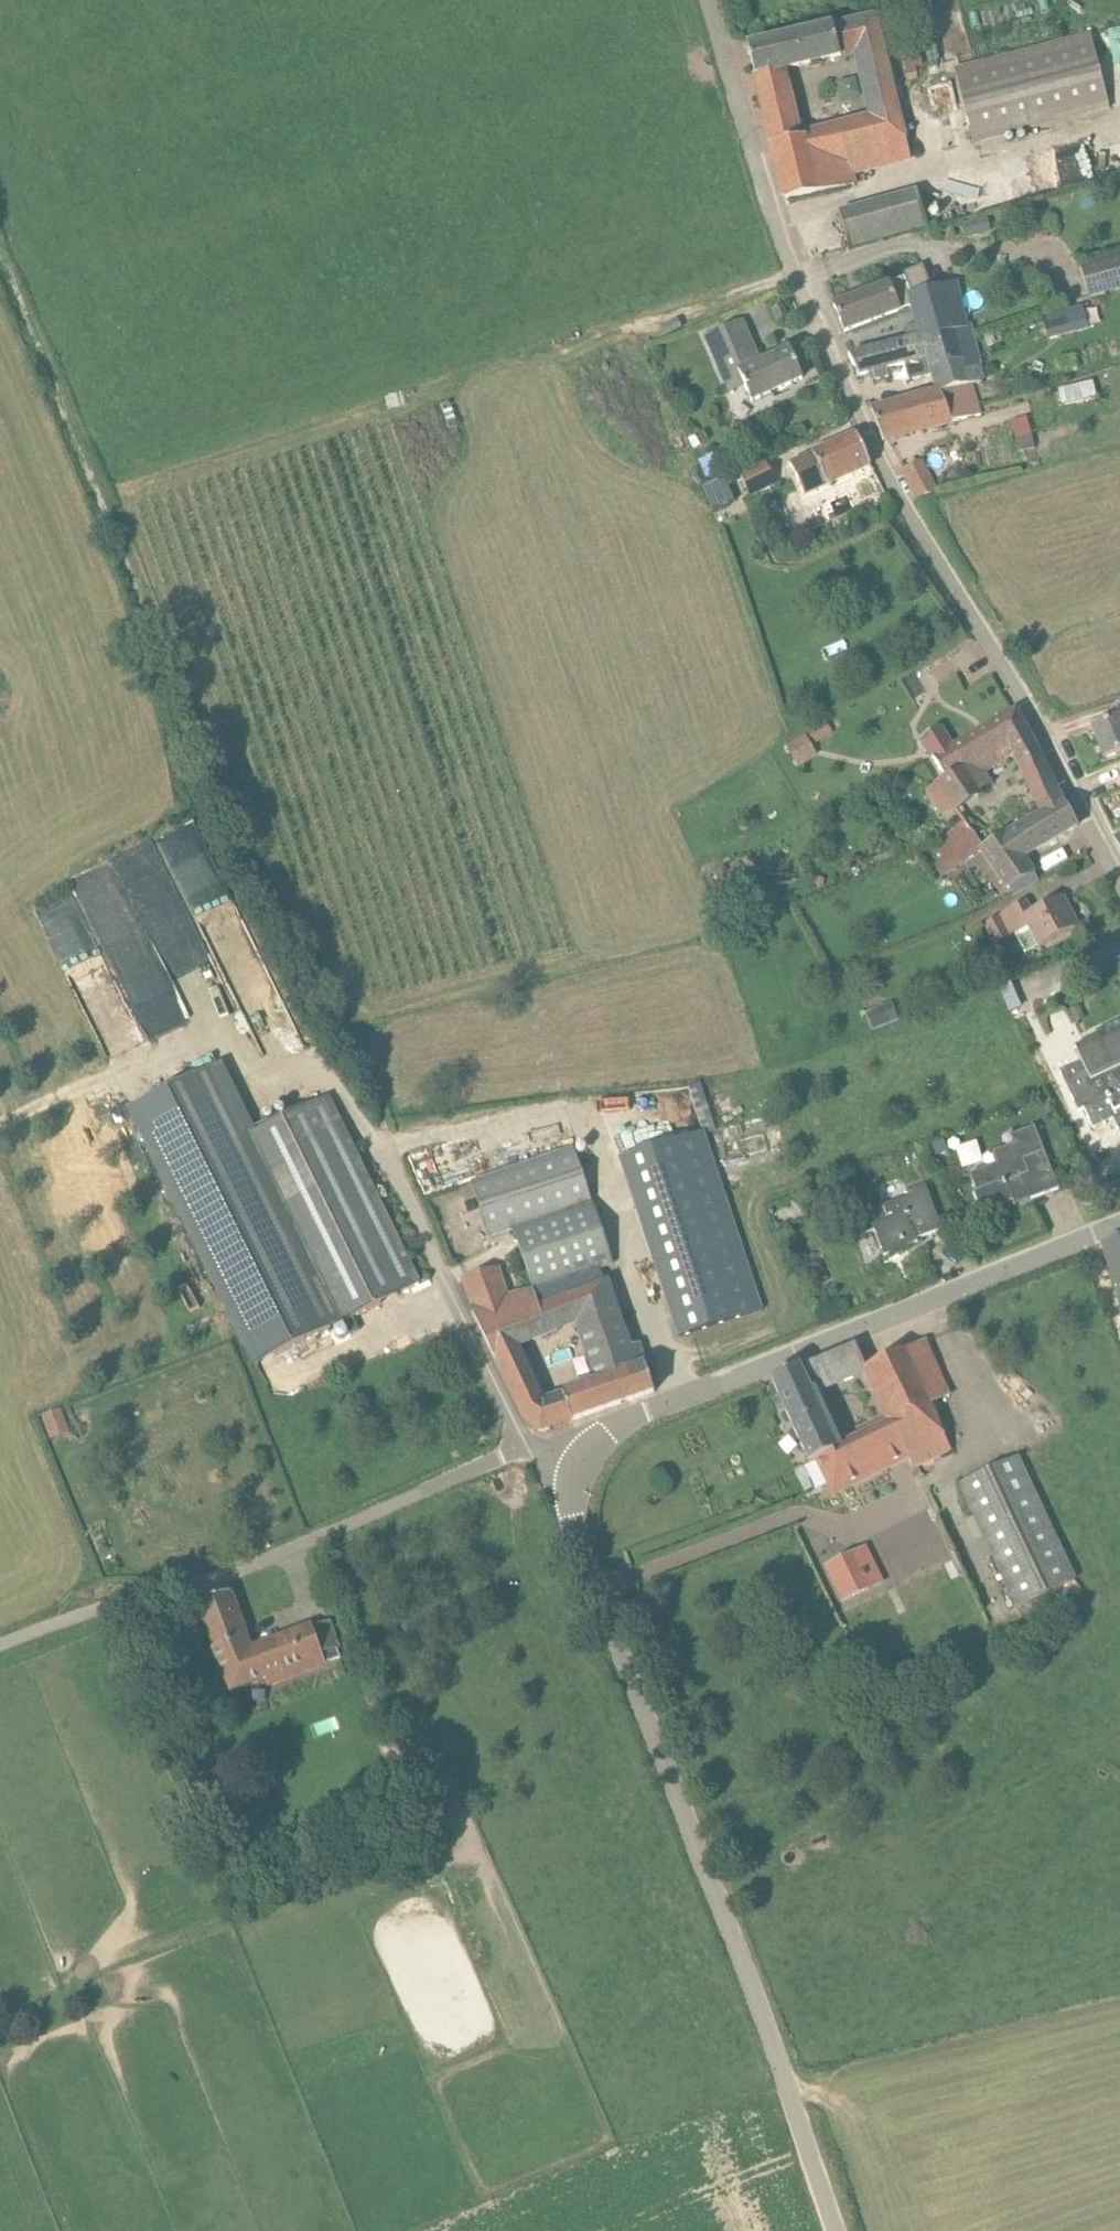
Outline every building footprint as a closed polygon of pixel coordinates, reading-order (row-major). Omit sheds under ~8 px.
[(875,17),(749,48),(756,80),(787,72),(841,59),(842,60),(854,58),(884,52),(875,17)] [(954,69),(974,145),(1109,109),(1090,33),(954,69)] [(867,115),(838,122),(852,174),(910,160),(884,52),(854,58),(867,115)] [(756,80),(771,139),(802,131),(787,72),(756,80)] [(771,139),(786,202),(855,186),(852,174),(838,122),(802,131),(771,139)] [(1082,168),(1119,163),(1119,141),(1079,146),(1082,168)] [(918,191),(839,213),(849,249),(928,227),(918,191)] [(1089,298),(1119,290),(1119,255),(1080,266),(1089,298)] [(922,337),(910,341),(919,360),(929,358),(932,371),(963,362),(966,372),(980,367),(973,338),(995,332),(1029,319),(1028,313),(1046,309),(1038,283),(1022,287),(1015,267),(932,289),(923,265),(903,273),(905,278),(866,292),(834,305),(845,332),(914,305),(922,337)] [(1085,305),(1045,317),(1051,339),(1091,327),(1085,305)] [(803,379),(790,350),(754,367),(747,350),(752,348),(741,322),(707,337),(726,380),(740,374),(751,401),(803,379)] [(910,341),(849,357),(859,377),(873,373),(875,380),(889,377),(887,369),(911,363),(915,377),(933,372),(932,371),(929,358),(919,360),(910,341)] [(941,393),(971,386),(984,382),(980,367),(966,372),(963,362),(932,371),(933,372),(938,393),(941,393)] [(1066,406),(1099,396),(1095,380),(1061,390),(1066,406)] [(938,393),(872,411),(883,441),(981,415),(971,386),(941,393),(938,393)] [(1032,435),(1032,433),(1027,417),(1011,421),(1020,452),(1029,450),(1026,437),(1032,435)] [(804,495),(870,466),(857,437),(791,466),(804,495)] [(939,490),(924,459),(903,470),(918,498),(939,490)] [(740,472),(745,483),(751,496),(775,486),(764,461),(740,472)] [(1007,736),(1024,727),(1016,712),(988,728),(951,750),(926,766),(937,783),(998,748),(996,745),(1008,739),(1007,736)] [(1092,728),(1104,759),(1119,753),(1119,718),(1092,728)] [(813,747),(833,736),(826,722),(787,745),(794,759),(814,748),(813,747)] [(1041,759),(1024,727),(1007,736),(1008,739),(996,745),(998,748),(937,783),(955,810),(980,794),(978,791),(990,784),(984,773),(1013,757),(1044,812),(1064,802),(1041,759)] [(1065,804),(1064,802),(1044,812),(1045,814),(982,849),(1008,888),(1034,873),(1023,857),(1078,826),(1064,804),(1065,804)] [(944,837),(932,845),(941,858),(932,863),(942,878),(962,864),(944,837)] [(810,885),(823,887),(824,881),(811,878),(810,885)] [(190,892),(238,997),(266,984),(217,879),(190,892)] [(1039,947),(1076,928),(1067,910),(1062,912),(1056,900),(1032,913),(1025,901),(983,924),(993,945),(1012,936),(1028,927),(1039,947)] [(70,975),(103,959),(76,903),(43,919),(70,975)] [(148,1039),(186,1023),(172,989),(134,1005),(148,1039)] [(868,1012),(874,1030),(901,1020),(895,1002),(868,1012)] [(1101,1042),(1098,1036),(1075,1046),(1082,1062),(1060,1072),(1079,1112),(1084,1110),(1093,1129),(1115,1120),(1119,1129),(1119,1033),(1101,1042)] [(329,1328),(237,1141),(203,1073),(126,1111),(253,1367),(329,1328)] [(329,1328),(331,1327),(420,1283),(329,1096),(237,1141),(329,1328)] [(704,1134),(621,1161),(680,1340),(762,1314),(704,1134)] [(974,1195),(982,1214),(1003,1206),(1005,1211),(1015,1207),(1014,1204),(1030,1198),(1031,1200),(1059,1190),(1040,1140),(1010,1152),(1014,1163),(998,1169),(1004,1184),(974,1195)] [(489,1237),(513,1229),(593,1203),(575,1149),(471,1183),(489,1237)] [(884,1257),(918,1244),(917,1241),(943,1231),(926,1189),(909,1196),(910,1199),(852,1220),(857,1235),(872,1230),(884,1257)] [(513,1229),(534,1291),(595,1272),(610,1266),(613,1265),(593,1203),(513,1229)] [(1103,1246),(1119,1301),(1119,1240),(1103,1246)] [(509,1300),(497,1268),(463,1280),(474,1312),(472,1312),(523,1417),(540,1432),(654,1393),(645,1367),(646,1367),(639,1344),(632,1347),(609,1280),(599,1283),(595,1272),(534,1291),(509,1300)] [(855,1345),(824,1358),(824,1359),(825,1358),(835,1385),(866,1370),(891,1421),(910,1460),(914,1469),(952,1451),(905,1350),(866,1368),(855,1345)] [(805,1369),(804,1366),(779,1376),(780,1379),(773,1382),(780,1399),(773,1402),(778,1413),(785,1410),(807,1464),(814,1461),(838,1449),(837,1447),(802,1371),(805,1369)] [(62,1408),(44,1415),(52,1437),(70,1430),(62,1408)] [(891,1421),(837,1447),(838,1449),(814,1461),(826,1489),(860,1475),(863,1483),(910,1460),(891,1421)] [(1016,1608),(1076,1580),(1018,1456),(958,1485),(1016,1608)] [(864,1572),(862,1573),(853,1555),(826,1568),(843,1602),(870,1590),(865,1579),(867,1578),(864,1572)] [(231,1690),(264,1678),(267,1686),(340,1658),(336,1649),(339,1648),(330,1624),(316,1629),(315,1626),(251,1650),(229,1593),(198,1605),(214,1649),(231,1690)]
